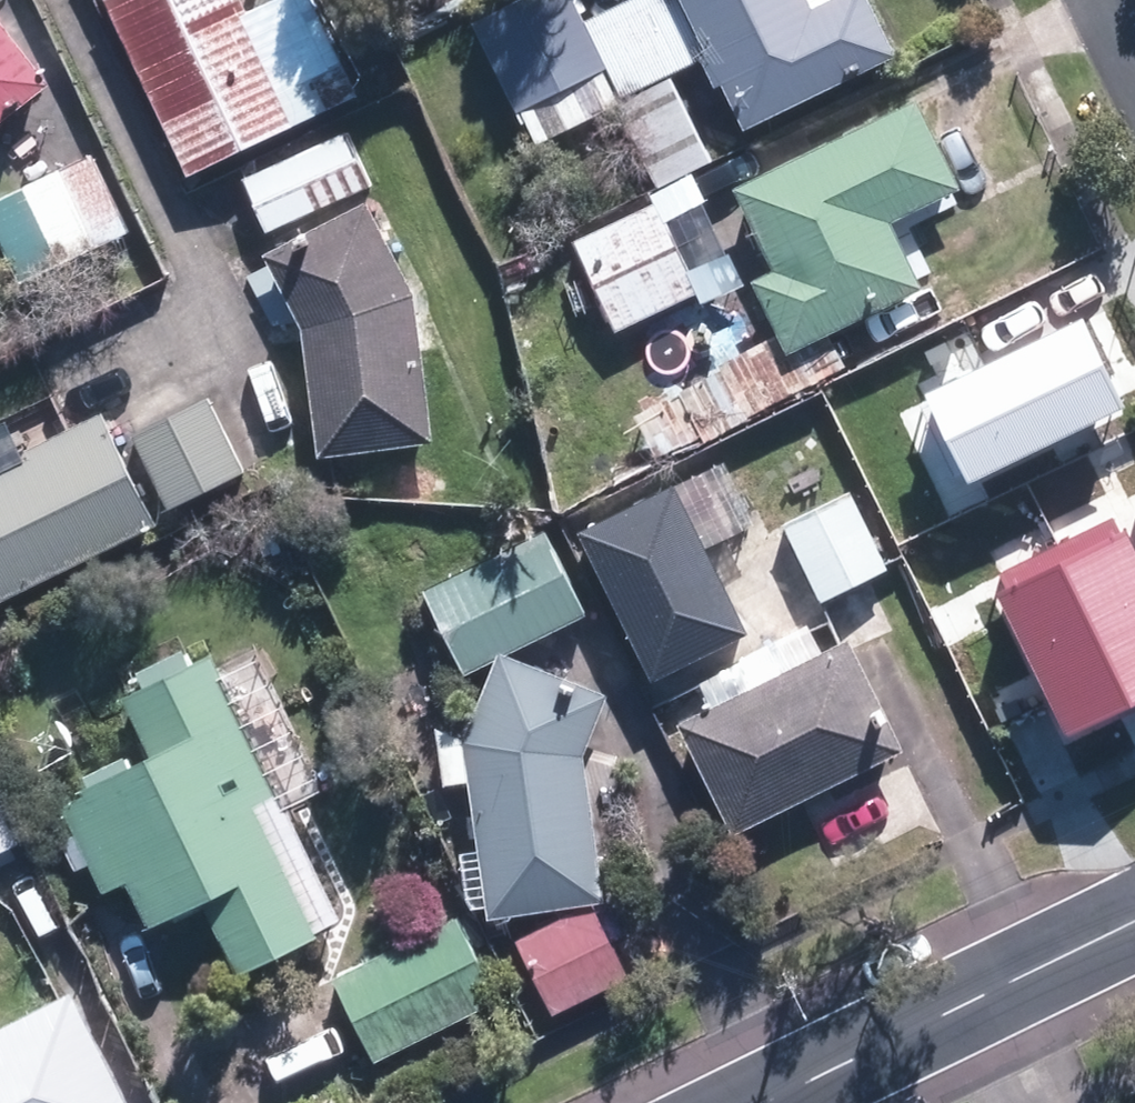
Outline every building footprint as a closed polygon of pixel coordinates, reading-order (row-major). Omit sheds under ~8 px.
[(359,92),(316,0),(273,0),(249,12),(243,0),(110,0),(189,172),(359,92)] [(713,158),(671,73),(709,56),(744,129),(897,53),(872,0),(621,0),(585,18),(577,0),(510,0),(473,19),(516,107),(519,107),(535,142),(578,119),(581,124),(615,107),(656,186),(713,158)] [(52,80),(0,14),(0,121),(52,80)] [(919,94),(733,183),(774,266),(750,277),(786,353),(925,287),(893,220),(964,185),(919,94)] [(372,183),(348,128),(242,176),(266,229),(372,183)] [(130,230),(94,152),(0,196),(0,235),(21,280),(130,230)] [(435,439),(417,291),(368,198),(263,252),(301,326),(317,453),(435,439)] [(571,241),(614,330),(701,288),(658,199),(592,231),(571,241)] [(1083,319),(924,396),(968,485),(1126,408),(1083,319)] [(247,470),(209,394),(130,432),(170,510),(247,470)] [(157,523),(103,410),(26,447),(30,453),(0,468),(0,599),(157,523)] [(820,597),(882,568),(807,411),(729,447),(770,534),(787,526),(820,597)] [(741,637),(670,490),(580,533),(651,680),(741,637)] [(461,674),(491,659),(506,652),(583,614),(541,530),(419,590),(461,674)] [(1000,592),(1068,737),(1134,706),(1134,547),(1128,533),(1000,592)] [(735,836),(907,752),(852,639),(681,721),(735,836)] [(312,858),(214,650),(122,693),(152,756),(61,799),(103,887),(127,876),(148,922),(203,897),(237,970),(320,932),(289,867),(312,858)] [(579,904),(585,903),(601,901),(580,754),(605,694),(506,652),(491,659),(458,740),(484,917),(579,904)] [(20,841),(0,797),(0,851),(20,841)] [(624,975),(585,903),(579,904),(513,939),(551,1013),(624,975)] [(377,1059),(498,999),(456,914),(333,975),(377,1059)] [(73,983),(0,1020),(0,1102),(134,1102),(73,983)]
